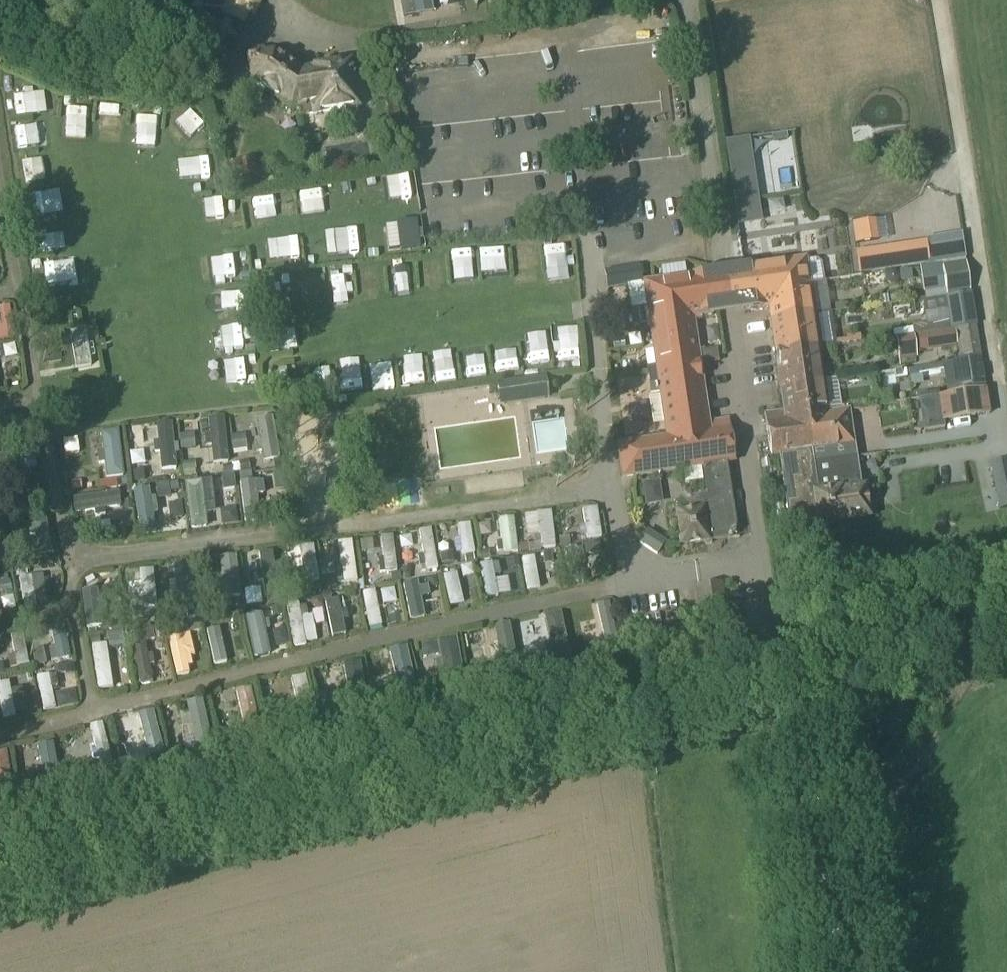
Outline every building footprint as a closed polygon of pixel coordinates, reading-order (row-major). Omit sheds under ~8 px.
[(200,10),(221,12),(220,14),(244,25),(249,15),(254,17),(263,0),(262,0),(208,0),(200,10)] [(403,18),(432,12),(430,0),(400,0),(403,18)] [(261,49),(249,51),(253,83),(291,109),(300,108),(302,118),(303,118),(300,100),(302,99),(297,73),(274,54),(262,55),(261,49)] [(299,74),(297,73),(302,99),(300,100),(303,118),(358,108),(350,66),(299,74)] [(174,155),(176,178),(200,176),(199,153),(174,155)] [(211,189),(189,191),(190,214),(213,213),(211,189)] [(868,224),(853,226),(855,245),(871,243),(868,224)] [(255,232),(257,253),(291,251),(290,229),(255,232)] [(539,232),(540,259),(559,259),(558,232),(539,232)] [(455,266),(471,265),(470,243),(453,244),(455,266)] [(223,245),(198,245),(198,262),(223,262),(223,245)] [(906,249),(856,257),(859,275),(909,267),(906,249)] [(621,296),(636,296),(634,256),(597,258),(598,276),(620,275),(621,296)] [(760,291),(808,284),(805,259),(725,271),(731,313),(763,308),(760,291)] [(964,263),(940,267),(945,297),(955,296),(968,294),(964,263)] [(731,313),(725,271),(712,273),(644,283),(667,438),(618,445),(622,478),(703,466),(708,499),(699,500),(701,511),(676,514),(681,546),(731,538),(734,537),(734,530),(725,463),(732,462),(726,421),(708,424),(693,319),(731,313)] [(890,285),(896,285),(899,280),(899,275),(895,271),(889,271),(885,275),(886,281),(890,285)] [(229,272),(209,274),(211,295),(230,293),(229,272)] [(256,305),(276,302),(272,274),(252,276),(256,305)] [(813,313),(808,284),(760,291),(763,308),(769,307),(771,320),(813,313)] [(934,285),(917,289),(919,300),(936,297),(934,285)] [(977,328),(973,305),(975,304),(973,294),(955,297),(955,296),(945,297),(922,301),(924,314),(951,309),(953,321),(932,325),(933,334),(953,331),(977,328)] [(213,304),(214,326),(233,325),(232,303),(213,304)] [(1,340),(13,338),(7,306),(0,307),(0,336),(1,340)] [(818,348),(813,313),(771,320),(776,354),(818,348)] [(493,328),(497,360),(516,357),(512,325),(493,328)] [(981,358),(977,328),(953,331),(953,332),(943,333),(945,345),(956,343),(959,361),(981,358)] [(438,336),(441,366),(460,364),(457,334),(438,336)] [(86,336),(71,338),(76,370),(91,368),(86,336)] [(221,364),(242,362),(239,338),(218,341),(221,364)] [(823,381),(818,348),(776,354),(781,387),(823,381)] [(946,398),(987,392),(981,358),(959,361),(944,364),(946,398)] [(545,378),(496,385),(499,408),(548,401),(545,378)] [(834,381),(823,383),(823,381),(781,387),(785,412),(766,414),(768,423),(807,417),(828,414),(839,412),(834,381)] [(913,399),(933,394),(930,383),(910,388),(913,399)] [(946,398),(939,399),(940,409),(943,425),(991,418),(987,392),(946,398)] [(848,411),(839,412),(828,414),(807,417),(812,449),(809,450),(811,464),(855,457),(848,411)] [(812,449),(807,417),(768,423),(773,455),(779,454),(809,449),(809,450),(812,449)] [(203,436),(204,446),(210,446),(212,464),(227,462),(222,418),(207,420),(209,436),(203,436)] [(277,459),(270,419),(255,422),(258,442),(253,443),(255,453),(260,452),(262,462),(277,459)] [(294,420),(294,432),(312,431),(311,419),(294,420)] [(175,469),(170,424),(154,425),(156,443),(152,443),(153,453),(157,452),(159,470),(169,469),(175,469)] [(121,477),(115,432),(98,434),(104,479),(121,477)] [(193,448),(192,434),(178,436),(179,450),(193,448)] [(229,437),(231,451),(245,449),(243,435),(229,437)] [(144,450),(144,439),(122,439),(122,450),(144,450)] [(811,464),(809,450),(809,449),(779,454),(791,527),(794,529),(815,526),(813,508),(817,507),(811,464)] [(865,488),(859,488),(855,457),(811,464),(817,507),(813,508),(815,526),(870,518),(865,488)] [(181,463),(182,471),(195,470),(194,462),(181,463)] [(248,470),(247,462),(238,463),(239,471),(248,470)] [(990,465),(999,511),(1006,510),(1006,462),(990,465)] [(133,483),(143,481),(142,471),(132,473),(133,483)] [(238,483),(251,482),(250,472),(237,474),(238,483)] [(222,490),(232,489),(230,474),(220,476),(222,490)] [(26,494),(39,492),(36,475),(23,477),(26,494)] [(70,482),(71,491),(81,490),(79,481),(70,482)] [(254,481),(251,482),(238,483),(243,523),(259,521),(255,496),(263,495),(261,482),(254,483),(254,481)] [(204,515),(199,482),(183,484),(189,530),(205,528),(204,515)] [(169,498),(167,484),(154,486),(156,500),(169,498)] [(147,489),(131,492),(138,535),(154,532),(151,514),(156,513),(153,498),(149,499),(147,489)] [(71,499),(73,514),(118,507),(116,492),(71,499)] [(584,520),(579,520),(580,531),(585,530),(587,539),(601,536),(597,507),(582,509),(584,520)] [(554,547),(550,512),(536,514),(537,524),(539,544),(540,549),(554,547)] [(512,518),(497,520),(501,554),(516,553),(512,518)] [(33,525),(27,526),(29,536),(34,535),(35,540),(31,540),(34,556),(52,553),(46,519),(32,521),(33,525)] [(391,536),(407,536),(406,522),(390,522),(391,536)] [(456,526),(461,555),(473,553),(469,524),(456,526)] [(437,569),(429,530),(418,532),(425,572),(437,569)] [(646,532),(637,546),(656,558),(665,544),(646,532)] [(395,570),(391,537),(379,538),(384,572),(395,570)] [(558,547),(569,545),(568,537),(557,538),(558,547)] [(342,583),(355,582),(351,542),(337,544),(342,583)] [(588,556),(600,553),(598,542),(586,545),(588,556)] [(517,545),(518,554),(527,553),(526,546),(526,544),(517,545)] [(312,545),(297,548),(303,583),(318,580),(312,545)] [(581,549),(575,550),(575,548),(563,550),(570,584),(581,581),(577,561),(584,560),(581,549)] [(478,553),(479,561),(489,560),(488,552),(478,553)] [(262,582),(263,586),(276,584),(271,553),(258,555),(261,572),(255,573),(256,583),(262,582)] [(453,563),(451,553),(439,555),(440,565),(453,563)] [(543,564),(551,563),(550,553),(542,554),(543,564)] [(464,556),(464,563),(473,562),(473,555),(464,556)] [(223,599),(238,597),(233,557),(218,559),(223,599)] [(527,592),(536,590),(534,576),(540,575),(538,559),(531,560),(522,562),(527,592)] [(497,598),(492,563),(479,565),(484,600),(497,598)] [(171,570),(166,571),(169,596),(171,596),(173,608),(176,608),(192,606),(187,565),(171,568),(171,570)] [(508,566),(509,575),(519,574),(517,565),(508,566)] [(295,584),(293,571),(280,573),(281,585),(295,584)] [(140,586),(126,587),(128,612),(155,609),(151,572),(138,573),(140,586)] [(362,588),(373,586),(372,574),(361,576),(362,588)] [(442,577),(448,607),(462,604),(455,574),(442,577)] [(19,579),(24,608),(36,606),(35,602),(47,600),(42,575),(31,577),(19,579)] [(322,579),(324,589),(334,587),(332,577),(322,579)] [(11,582),(1,583),(2,592),(12,591),(11,582)] [(416,583),(401,585),(409,621),(423,618),(416,583)] [(470,603),(480,601),(477,590),(468,592),(470,603)] [(80,593),(85,628),(100,626),(98,612),(104,611),(102,600),(96,601),(95,591),(80,593)] [(368,628),(380,626),(374,591),(362,593),(368,628)] [(309,599),(311,606),(315,610),(321,609),(319,598),(309,599)] [(224,601),(206,604),(208,618),(226,615),(224,601)] [(324,603),(331,637),(343,635),(336,601),(324,603)] [(596,606),(605,647),(616,645),(607,604),(596,606)] [(156,611),(148,612),(149,623),(157,622),(156,611)] [(186,613),(187,623),(199,621),(198,611),(186,613)] [(286,613),(293,649),(304,647),(304,643),(299,618),(298,611),(286,613)] [(399,624),(398,615),(388,616),(389,625),(399,624)] [(560,615),(544,619),(550,649),(546,650),(549,664),(570,660),(560,615)] [(260,617),(245,621),(253,661),(269,658),(264,632),(269,631),(267,623),(262,624),(260,617)] [(53,647),(48,648),(50,662),(69,658),(63,625),(49,628),(53,647)] [(516,671),(508,625),(494,628),(503,674),(516,671)] [(152,628),(130,632),(139,685),(151,683),(148,665),(153,664),(151,655),(167,652),(165,640),(157,642),(157,639),(154,639),(152,628)] [(219,637),(217,630),(205,633),(213,666),(225,663),(221,646),(226,645),(224,636),(219,637)] [(180,633),(168,635),(177,676),(189,673),(187,666),(180,633)] [(8,657),(10,669),(29,666),(23,636),(11,638),(14,656),(8,657)] [(440,663),(434,664),(436,677),(442,676),(445,693),(447,692),(449,705),(466,702),(463,689),(464,689),(455,640),(436,644),(440,663)] [(97,693),(109,690),(107,679),(105,665),(101,645),(89,647),(97,693)] [(405,650),(388,654),(399,700),(416,696),(405,650)] [(597,666),(594,654),(576,658),(579,671),(597,666)] [(33,661),(35,672),(48,669),(46,659),(33,661)] [(350,691),(344,692),(346,705),(352,704),(355,721),(368,718),(358,664),(345,667),(350,691)] [(51,673),(39,676),(47,711),(58,708),(51,673)] [(484,675),(467,678),(470,690),(487,687),(484,675)] [(297,710),(299,717),(312,714),(304,676),(290,679),(295,701),(289,702),(292,711),(297,710)] [(9,683),(0,685),(0,705),(3,721),(16,719),(15,715),(11,691),(9,683)] [(249,691),(235,694),(245,738),(259,735),(249,691)] [(190,726),(184,727),(187,738),(192,737),(198,764),(214,761),(201,699),(185,702),(190,726)] [(334,721),(332,707),(322,708),(324,722),(334,721)] [(148,750),(159,747),(149,710),(138,713),(148,750)] [(97,763),(109,760),(100,725),(89,727),(97,763)] [(331,725),(320,728),(322,737),(333,734),(331,725)] [(38,778),(44,777),(45,784),(59,781),(53,746),(38,748),(42,769),(36,770),(38,778)] [(115,748),(118,758),(125,756),(122,746),(115,748)] [(13,799),(6,753),(0,754),(0,801),(13,799)] [(187,765),(185,755),(173,757),(175,768),(187,765)] [(114,769),(106,771),(108,781),(117,779),(114,769)] [(86,772),(73,775),(75,786),(88,782),(86,772)] [(50,787),(53,799),(64,797),(61,784),(50,787)] [(25,812),(33,811),(31,802),(23,803),(25,812)]
